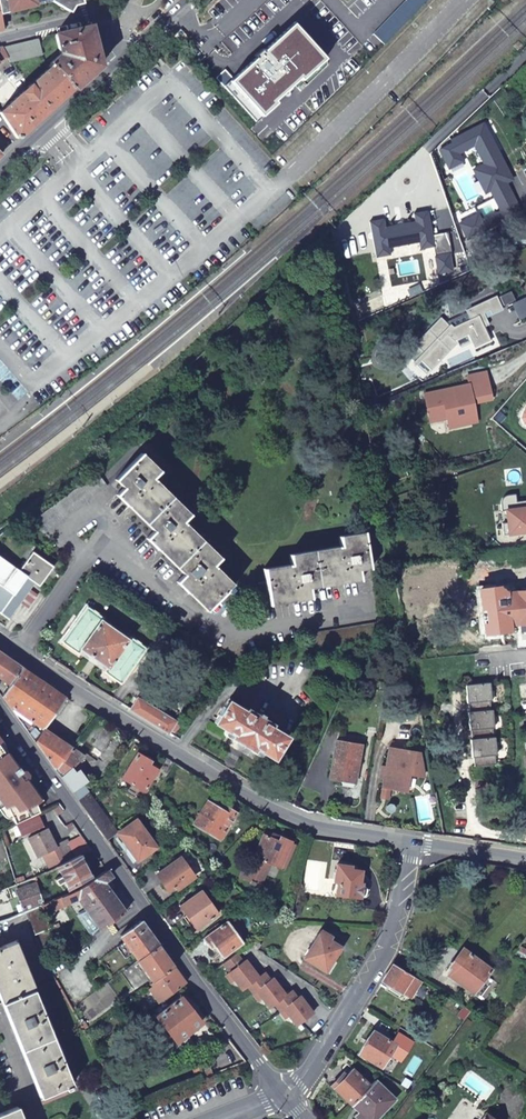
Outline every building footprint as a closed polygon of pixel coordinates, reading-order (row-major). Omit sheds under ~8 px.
[(32,6),(32,4),(40,2),(40,4),(51,1),(70,12),(77,0),(0,0),(0,14),(32,6)] [(373,34),(384,44),(427,0),(406,0),(373,34)] [(225,69),(216,77),(251,116),(256,111),(261,116),(275,103),(273,100),(298,78),(300,80),(326,56),(294,21),(261,51),(259,49),(253,55),(255,57),(233,78),(225,69)] [(51,64),(73,88),(94,69),(97,60),(88,26),(55,34),(60,54),(50,63),(51,64)] [(11,62),(42,54),(38,38),(1,47),(8,58),(11,62)] [(8,58),(1,47),(0,47),(0,63),(8,58)] [(73,88),(51,64),(0,112),(0,114),(16,139),(19,138),(73,88)] [(261,116),(256,111),(251,116),(255,121),(261,116)] [(462,220),(470,236),(524,208),(509,179),(507,176),(513,172),(486,121),(454,137),(455,140),(442,147),(445,152),(458,146),(461,150),(477,142),(487,161),(491,169),(480,174),(488,190),(493,187),(504,208),(484,218),(480,211),(462,220)] [(458,146),(445,152),(452,165),(465,159),(461,150),(458,146)] [(480,174),(491,169),(487,161),(476,166),(480,174)] [(387,215),(373,217),(379,253),(393,250),(392,244),(422,239),(423,245),(437,243),(442,270),(455,267),(452,251),(455,250),(451,228),(435,231),(431,207),(417,210),(418,218),(388,223),(387,215)] [(499,293),(488,298),(492,308),(493,311),(505,307),(499,293)] [(424,358),(435,368),(459,341),(456,338),(470,331),(476,345),(492,338),(486,324),(491,322),(486,310),(492,308),(488,298),(468,307),(472,316),(456,324),(453,321),(451,322),(446,317),(443,314),(417,342),(419,344),(410,353),(417,359),(416,360),(419,364),(424,358)] [(453,321),(456,324),(472,316),(468,307),(446,317),(451,322),(453,321)] [(476,400),(494,397),(489,369),(470,373),(471,381),(472,384),(464,385),(463,383),(426,391),(432,418),(439,417),(439,415),(449,413),(449,415),(460,413),(462,423),(479,419),(476,400)] [(518,409),(516,413),(516,418),(519,423),(522,426),(525,427),(525,399),(518,409)] [(462,423),(460,413),(449,415),(451,425),(462,423)] [(161,468),(141,451),(116,478),(124,486),(117,493),(156,529),(148,537),(186,573),(178,582),(208,611),(234,584),(214,564),(221,557),(182,520),(191,512),(153,476),(161,468)] [(517,498),(516,491),(508,492),(505,493),(503,495),(501,497),(501,501),(502,508),(506,507),(508,519),(502,520),(504,532),(525,529),(525,497),(517,498)] [(292,562),(265,566),(271,605),(312,598),(310,588),(362,579),(361,568),(372,566),(365,529),(340,533),(341,542),(290,551),(292,562)] [(0,587),(0,612),(10,619),(22,602),(31,590),(36,583),(40,586),(53,567),(32,553),(20,571),(0,557),(0,584),(1,585),(0,587)] [(505,591),(506,594),(508,619),(509,622),(520,621),(521,628),(525,628),(525,588),(505,591)] [(37,595),(31,590),(22,602),(29,606),(37,595)] [(508,619),(506,594),(497,595),(500,620),(508,619)] [(105,617),(88,605),(63,641),(81,653),(84,648),(110,665),(106,671),(123,683),(148,647),(130,635),(127,639),(102,622),(105,617)] [(0,651),(0,679),(10,686),(23,667),(4,654),(0,651)] [(58,662),(70,670),(75,663),(63,655),(58,662)] [(67,697),(23,667),(10,686),(6,691),(3,696),(9,705),(10,706),(21,689),(56,714),(67,697)] [(490,702),(489,683),(464,685),(466,704),(467,704),(468,713),(466,713),(468,731),(470,731),(470,740),(469,740),(470,758),(472,758),(473,767),(494,765),(494,756),(495,756),(493,738),(492,738),(491,729),(493,729),(491,711),(489,711),(489,702),(490,702)] [(45,730),(56,714),(21,689),(10,706),(37,743),(45,730)] [(132,708),(170,732),(176,721),(139,697),(132,708)] [(228,701),(215,723),(234,734),(232,737),(252,750),(254,747),(273,758),(286,736),(260,721),(262,718),(257,715),(256,718),(228,701)] [(37,743),(58,773),(66,761),(73,750),(45,730),(37,743)] [(0,741),(0,746),(6,755),(9,753),(0,741)] [(337,741),(330,779),(343,781),(343,783),(345,785),(353,787),(355,785),(355,783),(362,745),(337,741)] [(2,828),(40,811),(37,804),(43,799),(32,785),(30,787),(25,781),(28,778),(29,776),(27,772),(23,772),(9,753),(6,755),(0,746),(0,825),(2,828)] [(421,754),(390,748),(383,788),(403,791),(406,773),(425,777),(421,754)] [(158,767),(137,752),(121,776),(142,791),(158,767)] [(58,773),(78,800),(89,791),(66,761),(58,773)] [(78,800),(106,838),(113,831),(116,828),(89,791),(78,800)] [(222,812),(207,802),(194,822),(219,838),(235,813),(226,806),(222,812)] [(39,815),(18,824),(23,834),(43,825),(39,815)] [(133,819),(113,831),(136,859),(154,845),(133,819)] [(43,854),(51,870),(59,866),(76,858),(68,839),(59,843),(55,837),(53,838),(48,828),(29,837),(38,857),(43,854)] [(275,840),(263,835),(255,856),(256,856),(252,867),(246,864),(241,876),(251,881),(249,885),(254,887),(255,883),(260,885),(270,862),(279,866),(290,841),(277,835),(275,840)] [(94,878),(81,855),(76,858),(59,866),(64,875),(60,878),(63,883),(67,881),(71,890),(94,878)] [(192,876),(176,855),(154,872),(170,894),(192,876)] [(349,867),(335,864),(333,881),(340,882),(338,893),(363,897),(366,896),(367,896),(368,893),(369,891),(369,888),(366,885),(364,884),(358,882),(360,872),(349,870),(349,867)] [(102,932),(113,924),(127,913),(106,884),(114,878),(109,870),(77,893),(67,897),(48,904),(53,915),(81,905),(102,932)] [(25,912),(43,905),(48,904),(45,897),(36,876),(18,883),(0,890),(0,921),(25,912)] [(45,897),(48,904),(67,897),(64,889),(45,897)] [(219,913),(202,890),(180,907),(197,929),(219,913)] [(35,938),(52,931),(43,905),(25,912),(35,938)] [(119,933),(140,918),(133,909),(127,913),(113,924),(119,933)] [(244,942),(227,920),(203,938),(220,960),(244,942)] [(161,947),(143,922),(122,937),(139,961),(161,947)] [(344,942),(322,928),(304,956),(333,975),(342,959),(336,955),(344,942)] [(262,943),(255,939),(250,943),(258,949),(262,943)] [(38,990),(19,943),(0,951),(0,991),(5,1004),(34,991),(38,990)] [(161,947),(139,961),(138,963),(152,984),(175,967),(161,947)] [(477,994),(494,972),(466,950),(449,974),(477,994)] [(242,962),(237,955),(224,965),(230,973),(229,974),(235,981),(242,991),(247,986),(253,994),(256,991),(262,998),(270,1008),(275,1004),(281,1011),(284,1009),(290,1016),(297,1026),(313,1013),(301,997),(299,999),(297,998),(292,990),(286,995),(274,979),(271,982),(270,980),(264,973),(258,977),(247,961),(244,964),(242,962)] [(394,965),(383,983),(392,989),(391,991),(400,997),(402,994),(412,1000),(423,983),(394,965)] [(186,983),(175,967),(152,984),(153,985),(148,989),(157,1004),(186,983)] [(235,981),(229,974),(226,976),(232,983),(235,981)] [(5,1004),(3,1005),(9,1021),(36,1085),(42,1100),(74,1086),(53,1037),(34,991),(5,1004)] [(262,998),(256,991),(253,994),(259,1001),(262,998)] [(201,1023),(181,997),(157,1016),(184,1049),(189,1050),(193,1047),(194,1041),(188,1034),(201,1023)] [(284,1009),(281,1011),(287,1019),(290,1016),(284,1009)] [(361,1055),(383,1067),(397,1044),(375,1032),(361,1055)] [(198,1079),(210,1074),(204,1059),(191,1064),(198,1079)] [(351,1106),(370,1087),(350,1068),(331,1087),(351,1106)] [(375,1081),(370,1087),(351,1106),(364,1118),(378,1118),(395,1101),(375,1081)] [(19,1109),(0,1117),(0,1118),(24,1118),(19,1109)]
